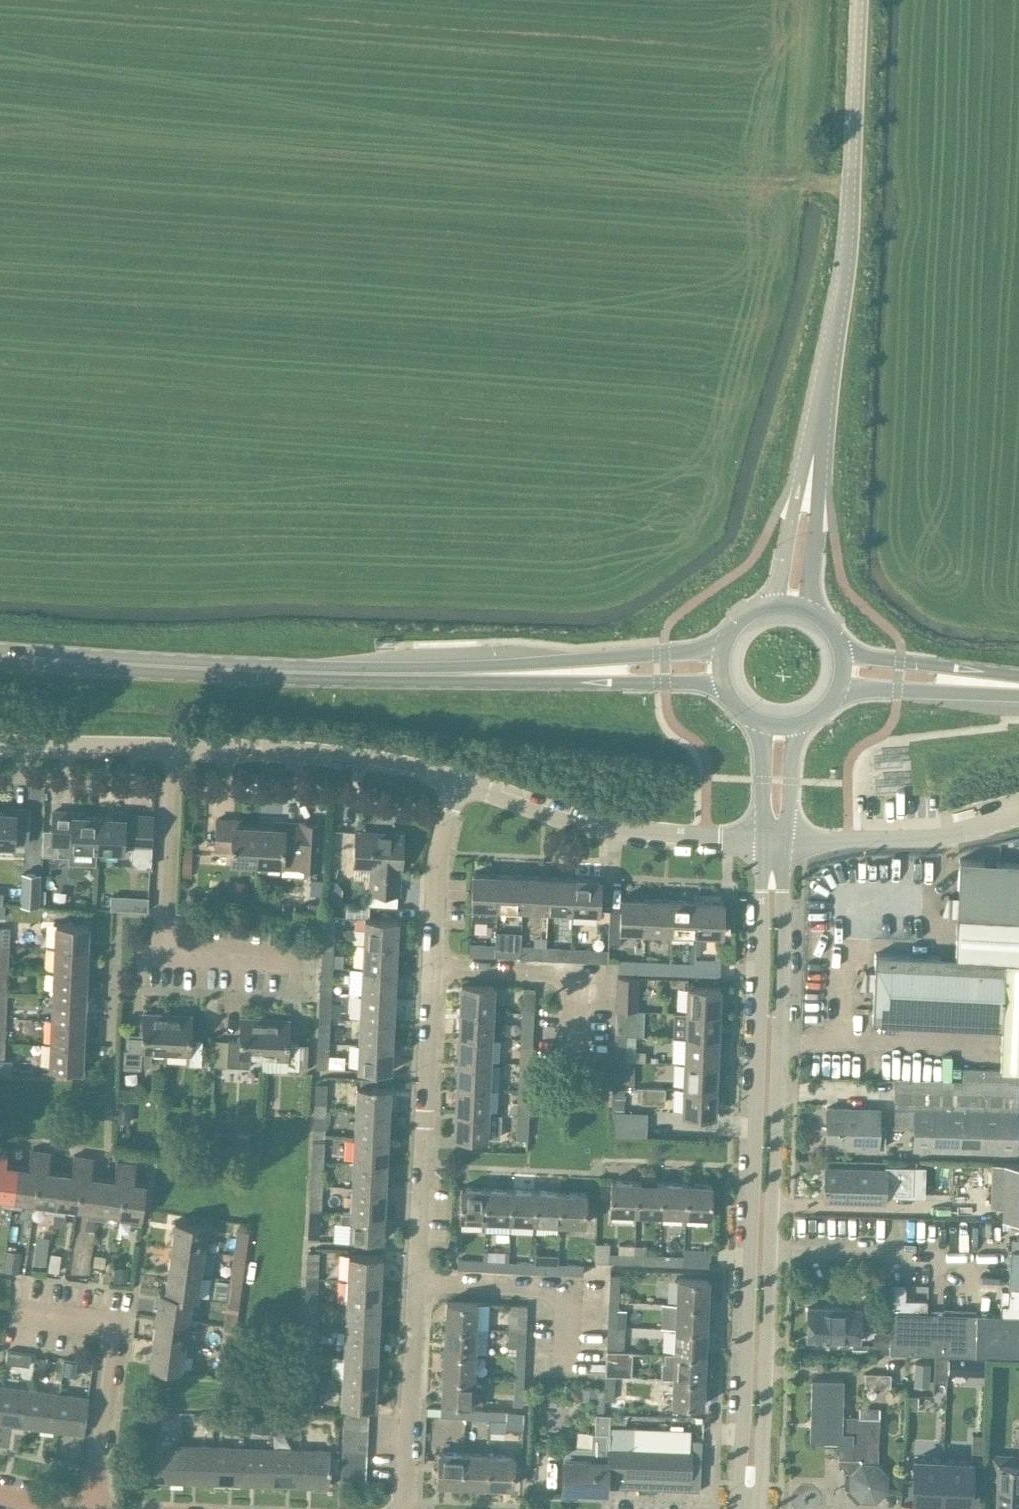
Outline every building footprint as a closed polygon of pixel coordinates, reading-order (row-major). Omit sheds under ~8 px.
[(0,812),(0,845),(14,846),(14,844),(27,845),(28,810),(15,809),(15,812),(0,812)] [(53,811),(52,844),(60,845),(71,845),(70,846),(70,848),(96,849),(98,816),(74,815),(74,812),(53,811)] [(98,816),(96,849),(124,850),(124,848),(132,849),(132,861),(138,866),(150,867),(152,819),(137,818),(137,815),(124,814),(124,817),(98,816)] [(231,861),(257,862),(258,826),(234,825),(235,818),(217,817),(216,848),(231,849),(231,861)] [(284,827),(258,826),(257,862),(282,863),(282,864),(321,866),(323,821),(300,820),(300,821),(284,820),(284,827)] [(354,831),(335,830),(335,841),(353,842),(354,831)] [(401,867),(403,833),(383,832),(382,836),(357,835),(355,865),(372,866),(371,891),(398,893),(399,867),(401,867)] [(959,858),(958,897),(949,897),(949,895),(948,895),(947,916),(949,916),(949,915),(957,915),(1018,917),(1018,861),(959,858)] [(21,903),(38,904),(39,874),(23,873),(21,903)] [(474,873),(471,918),(495,919),(495,907),(497,874),(474,873)] [(495,907),(521,908),(522,876),(497,874),(495,907)] [(521,908),(546,909),(547,877),(522,876),(521,908)] [(546,909),(571,911),(573,878),(547,877),(546,909)] [(600,879),(573,878),(571,911),(599,912),(600,879)] [(122,909),(122,917),(148,918),(149,893),(111,892),(111,909),(122,909)] [(620,944),(620,929),(646,930),(648,898),(622,897),(621,913),(610,912),(608,943),(620,944)] [(646,930),(671,932),(672,899),(648,898),(646,930)] [(671,932),(696,933),(697,900),(672,899),(671,932)] [(722,934),(723,903),(723,901),(697,900),(696,933),(722,934)] [(364,928),(364,943),(397,945),(398,919),(369,917),(370,905),(347,904),(347,905),(324,904),(323,920),(322,941),(335,942),(336,917),(356,917),(355,928),(364,928)] [(957,915),(955,957),(876,953),(875,972),(867,971),(867,970),(865,970),(865,991),(866,991),(866,989),(874,989),(873,1023),(1001,1027),(1000,1069),(1018,1069),(1018,917),(957,915)] [(57,922),(56,947),(88,949),(89,924),(57,922)] [(597,943),(597,924),(576,924),(576,942),(597,943)] [(10,945),(11,926),(0,926),(0,944),(10,945)] [(322,941),(321,966),(334,967),(335,942),(322,941)] [(396,970),(397,945),(364,943),(362,968),(396,970)] [(469,955),(486,956),(486,944),(470,943),(469,955)] [(9,969),(10,945),(0,944),(0,968),(9,969)] [(493,956),(510,957),(510,945),(494,944),(493,956)] [(535,946),(519,945),(518,958),(534,958),(535,946)] [(544,946),(544,959),(559,960),(560,947),(544,946)] [(87,972),(88,949),(56,947),(55,971),(87,972)] [(586,948),(570,947),(569,960),(585,961),(586,948)] [(619,959),(619,972),(644,973),(645,960),(619,959)] [(695,962),(694,975),(720,976),(721,960),(695,959),(695,962)] [(645,960),(644,973),(670,974),(670,961),(645,960)] [(670,961),(670,974),(694,975),(695,962),(670,961)] [(332,992),(334,967),(321,966),(320,973),(320,991),(332,992)] [(8,992),(9,969),(0,968),(0,992),(8,992)] [(362,968),(361,994),(395,995),(396,970),(362,968)] [(86,996),(87,972),(55,971),(54,995),(86,996)] [(615,1009),(628,1010),(638,1010),(639,977),(617,976),(616,1009),(615,1009)] [(493,1012),(494,986),(462,984),(460,1010),(493,1012)] [(687,986),(686,1012),(719,1013),(720,987),(687,986)] [(524,987),(522,1013),(533,1014),(534,988),(524,987)] [(361,994),(360,1019),(394,1021),(395,995),(361,994)] [(84,1020),(86,996),(54,995),(52,1018),(84,1020)] [(615,1009),(614,1035),(627,1035),(628,1010),(615,1009)] [(460,1010),(459,1035),(492,1037),(493,1012),(460,1010)] [(152,1052),(166,1053),(168,1014),(144,1012),(143,1035),(131,1035),(129,1061),(129,1065),(149,1066),(152,1063),(152,1052)] [(719,1013),(686,1012),(685,1038),(718,1039),(719,1013)] [(532,1039),(533,1014),(522,1013),(521,1038),(532,1039)] [(166,1053),(189,1054),(189,1064),(201,1065),(203,1039),(191,1038),(192,1015),(168,1014),(166,1053)] [(250,1067),(251,1057),(264,1058),(266,1018),(242,1017),(240,1040),(228,1040),(227,1066),(250,1067)] [(83,1044),(84,1020),(52,1018),(51,1042),(83,1044)] [(287,1069),(299,1069),(307,1069),(309,1044),(300,1043),(289,1043),(290,1019),(266,1018),(264,1058),(287,1059),(287,1069)] [(392,1045),(394,1021),(360,1019),(359,1044),(392,1045)] [(459,1035),(458,1060),(490,1062),(492,1037),(459,1035)] [(614,1035),(614,1059),(626,1060),(627,1035),(614,1035)] [(532,1064),(534,1039),(532,1039),(521,1038),(520,1063),(530,1064),(532,1064)] [(685,1038),(684,1063),(717,1064),(718,1039),(685,1038)] [(82,1068),(83,1044),(51,1042),(50,1067),(82,1068)] [(329,1068),(330,1043),(317,1042),(316,1068),(329,1068)] [(391,1071),(392,1045),(359,1044),(358,1070),(391,1071)] [(626,1060),(614,1059),(613,1084),(625,1085),(626,1060)] [(458,1060),(457,1086),(489,1087),(490,1062),(458,1060)] [(717,1064),(684,1063),(683,1087),(716,1088),(717,1064)] [(357,1085),(356,1104),(389,1106),(390,1087),(376,1086),(377,1078),(362,1077),(361,1085),(357,1085)] [(1016,1151),(1017,1111),(1018,1111),(1018,1082),(895,1078),(893,1127),(916,1128),(915,1148),(1016,1151)] [(327,1103),(328,1083),(315,1083),(314,1102),(327,1103)] [(624,1111),(625,1085),(613,1084),(612,1111),(624,1111)] [(641,1084),(640,1099),(665,1100),(666,1085),(641,1084)] [(457,1086),(455,1111),(488,1112),(489,1087),(457,1086)] [(715,1114),(716,1088),(683,1087),(682,1113),(715,1114)] [(527,1114),(529,1089),(518,1089),(517,1114),(527,1114)] [(314,1102),(313,1129),(326,1130),(327,1103),(314,1102)] [(388,1133),(389,1106),(356,1104),(354,1131),(388,1133)] [(826,1145),(879,1147),(885,1147),(886,1124),(880,1124),(880,1109),(828,1107),(826,1145)] [(487,1138),(488,1112),(455,1111),(454,1137),(487,1138)] [(526,1140),(527,1114),(517,1114),(515,1139),(526,1140)] [(324,1156),(326,1130),(313,1129),(312,1155),(324,1156)] [(387,1159),(388,1133),(354,1131),(353,1157),(387,1159)] [(3,1197),(2,1204),(12,1206),(18,1165),(6,1163),(8,1146),(0,1145),(0,1196),(3,1197)] [(29,1166),(18,1165),(12,1206),(22,1207),(23,1200),(35,1201),(41,1151),(31,1149),(29,1166)] [(51,1152),(41,1151),(35,1201),(46,1203),(45,1210),(55,1212),(60,1170),(49,1169),(51,1152)] [(71,1172),(60,1170),(55,1212),(65,1213),(66,1206),(77,1207),(84,1156),(74,1155),(71,1172)] [(312,1155),(311,1182),(323,1183),(324,1156),(312,1155)] [(94,1157),(84,1156),(77,1207),(88,1208),(87,1216),(98,1217),(103,1176),(92,1175),(94,1157)] [(386,1186),(387,1159),(353,1157),(352,1184),(386,1186)] [(109,1211),(120,1213),(127,1161),(117,1160),(114,1178),(103,1176),(98,1217),(108,1218),(109,1211)] [(137,1163),(127,1161),(120,1213),(131,1214),(130,1222),(141,1223),(147,1182),(134,1181),(137,1163)] [(1005,1164),(1004,1208),(1018,1208),(1018,1164),(1005,1164)] [(886,1165),(885,1169),(826,1167),(825,1199),(885,1201),(885,1187),(894,1187),(894,1193),(913,1194),(914,1166),(886,1165)] [(610,1211),(635,1212),(636,1180),(612,1179),(610,1211)] [(635,1212),(660,1213),(661,1181),(636,1180),(635,1212)] [(660,1213),(685,1215),(686,1183),(661,1181),(660,1213)] [(686,1183),(685,1215),(711,1216),(712,1184),(686,1183)] [(352,1184),(351,1212),(351,1213),(384,1214),(386,1186),(352,1184)] [(460,1219),(484,1220),(486,1188),(461,1187),(460,1219)] [(484,1220),(509,1221),(511,1189),(486,1188),(484,1220)] [(509,1221),(534,1222),(536,1190),(511,1189),(509,1221)] [(561,1191),(536,1190),(534,1222),(560,1223),(561,1191)] [(587,1192),(561,1191),(560,1223),(585,1224),(584,1241),(596,1241),(599,1198),(587,1197),(587,1192)] [(383,1240),(384,1214),(351,1213),(351,1212),(342,1212),(341,1223),(350,1223),(349,1238),(383,1240)] [(175,1221),(172,1245),(203,1250),(206,1225),(175,1221)] [(237,1229),(234,1254),(246,1255),(250,1230),(237,1229)] [(595,1262),(596,1262),(633,1264),(634,1245),(634,1253),(610,1252),(610,1243),(596,1242),(595,1262)] [(203,1252),(203,1250),(172,1245),(169,1269),(200,1273),(214,1275),(217,1253),(203,1252)] [(634,1245),(633,1264),(657,1265),(658,1254),(647,1254),(647,1245),(634,1245)] [(658,1254),(657,1265),(684,1266),(684,1249),(683,1249),(683,1255),(658,1254)] [(684,1249),(684,1266),(709,1267),(709,1249),(684,1249)] [(1009,1286),(1009,1287),(1018,1287),(1018,1249),(1011,1249),(1009,1286)] [(508,1260),(509,1261),(509,1251),(483,1250),(483,1259),(482,1269),(507,1270),(508,1260)] [(308,1251),(306,1278),(319,1279),(320,1252),(308,1251)] [(234,1254),(230,1278),(243,1279),(246,1255),(234,1254)] [(349,1254),(348,1280),(380,1282),(382,1255),(349,1254)] [(458,1268),(482,1269),(483,1259),(458,1258),(458,1268)] [(507,1270),(533,1271),(533,1262),(509,1261),(508,1260),(507,1270)] [(557,1272),(558,1263),(533,1262),(533,1271),(557,1272)] [(583,1264),(558,1263),(557,1272),(583,1273),(583,1264)] [(197,1297),(200,1273),(169,1269),(166,1292),(159,1292),(190,1296),(197,1297)] [(609,1299),(619,1299),(620,1274),(610,1274),(609,1299)] [(677,1302),(708,1303),(709,1278),(678,1276),(677,1302)] [(228,1299),(227,1301),(240,1303),(243,1279),(230,1278),(230,1282),(215,1280),(213,1296),(228,1299)] [(306,1278),(305,1303),(318,1304),(319,1279),(306,1278)] [(348,1280),(347,1305),(379,1307),(380,1282),(348,1280)] [(892,1310),(890,1353),(925,1354),(926,1342),(932,1342),(932,1322),(926,1322),(926,1311),(927,1301),(906,1300),(906,1284),(892,1283),(892,1310)] [(925,1354),(934,1354),(935,1354),(940,1354),(995,1356),(1018,1356),(1018,1287),(1009,1287),(1008,1303),(1002,1303),(1001,1313),(989,1313),(938,1311),(936,1311),(926,1311),(926,1322),(932,1322),(932,1342),(926,1342),(925,1354)] [(187,1320),(190,1296),(159,1292),(156,1316),(187,1320)] [(609,1299),(608,1324),(618,1324),(619,1299),(609,1299)] [(227,1301),(224,1325),(237,1327),(240,1303),(227,1301)] [(448,1302),(446,1329),(478,1330),(479,1304),(448,1302)] [(677,1302),(676,1327),(707,1328),(708,1303),(677,1302)] [(305,1303),(304,1328),(316,1328),(318,1304),(305,1303)] [(509,1331),(526,1332),(527,1305),(510,1304),(509,1331)] [(378,1331),(379,1307),(347,1305),(345,1330),(378,1331)] [(860,1342),(861,1310),(808,1308),(807,1339),(860,1342)] [(184,1344),(187,1320),(156,1316),(152,1340),(184,1344)] [(618,1324),(608,1324),(606,1349),(617,1349),(618,1324)] [(224,1325),(221,1349),(234,1351),(237,1327),(224,1325)] [(676,1327),(674,1351),(674,1352),(706,1353),(707,1328),(676,1327)] [(304,1328),(302,1353),(315,1354),(316,1328),(304,1328)] [(446,1329),(445,1353),(476,1354),(478,1330),(446,1329)] [(377,1356),(378,1331),(345,1330),(344,1355),(377,1356)] [(516,1355),(525,1355),(526,1332),(509,1331),(507,1354),(516,1355)] [(181,1369),(184,1344),(152,1340),(149,1365),(181,1369)] [(230,1375),(234,1351),(221,1349),(218,1373),(230,1375)] [(634,1350),(617,1349),(606,1349),(605,1374),(616,1375),(615,1375),(633,1376),(634,1350)] [(673,1377),(705,1379),(706,1353),(674,1352),(674,1351),(665,1351),(665,1362),(661,1362),(660,1377),(673,1377)] [(302,1353),(301,1378),(314,1379),(315,1354),(302,1353)] [(445,1353),(444,1377),(475,1379),(476,1354),(445,1353)] [(344,1355),(343,1380),(376,1382),(377,1356),(344,1355)] [(514,1381),(523,1382),(525,1355),(516,1355),(514,1381)] [(946,1381),(948,1355),(935,1355),(934,1381),(946,1381)] [(929,1385),(930,1362),(915,1362),(914,1383),(929,1385)] [(890,1373),(864,1373),(864,1386),(890,1386),(890,1373)] [(616,1375),(605,1374),(604,1400),(614,1400),(615,1375),(616,1375)] [(442,1402),(483,1404),(483,1392),(474,1392),(475,1379),(444,1377),(442,1402)] [(705,1379),(673,1377),(672,1403),(704,1404),(705,1379)] [(313,1405),(314,1379),(301,1378),(300,1404),(313,1405)] [(375,1407),(376,1382),(343,1380),(342,1406),(375,1407)] [(523,1382),(514,1381),(513,1406),(522,1406),(523,1382)] [(839,1441),(860,1442),(861,1421),(842,1420),(843,1384),(812,1383),(809,1445),(839,1447),(839,1441)] [(26,1425),(31,1390),(2,1386),(0,1404),(0,1422),(26,1425)] [(26,1425),(54,1429),(59,1393),(31,1390),(26,1425)] [(88,1397),(59,1393),(54,1429),(84,1433),(88,1397)] [(442,1408),(442,1417),(465,1418),(466,1409),(442,1408)] [(491,1410),(466,1409),(465,1418),(490,1420),(491,1410)] [(525,1412),(491,1410),(490,1420),(507,1420),(507,1428),(524,1429),(525,1412)] [(595,1412),(595,1413),(594,1432),(592,1432),(591,1446),(575,1446),(574,1447),(568,1449),(566,1452),(563,1460),(562,1488),(606,1490),(606,1487),(609,1432),(609,1426),(610,1413),(595,1412)] [(344,1429),(368,1430),(369,1415),(345,1414),(344,1429)] [(880,1421),(861,1421),(860,1442),(839,1441),(839,1447),(838,1463),(852,1475),(849,1478),(849,1493),(860,1504),(876,1505),(888,1494),(888,1478),(877,1468),(880,1421)] [(609,1426),(609,1432),(606,1487),(700,1491),(702,1440),(691,1439),(690,1451),(667,1450),(668,1434),(634,1433),(635,1427),(609,1426)] [(368,1443),(368,1430),(344,1429),(344,1441),(368,1443)] [(984,1457),(985,1433),(972,1433),(971,1457),(984,1457)] [(367,1455),(368,1443),(344,1441),(343,1454),(367,1455)] [(154,1480),(183,1482),(185,1445),(155,1444),(154,1480)] [(183,1482),(212,1483),(214,1446),(185,1445),(183,1482)] [(212,1483),(241,1484),(242,1447),(214,1446),(212,1483)] [(241,1484),(270,1485),(271,1449),(242,1447),(241,1484)] [(270,1485),(299,1486),(300,1450),(271,1449),(270,1485)] [(330,1451),(300,1450),(299,1486),(328,1487),(329,1471),(338,1471),(339,1458),(330,1458),(330,1451)] [(437,1484),(463,1485),(464,1453),(438,1452),(437,1484)] [(463,1485),(488,1486),(489,1454),(464,1453),(463,1485)] [(343,1454),(342,1467),(366,1468),(367,1455),(343,1454)] [(515,1455),(489,1454),(488,1486),(514,1487),(515,1455)] [(939,1502),(941,1502),(943,1460),(914,1459),(913,1500),(924,1501),(924,1505),(938,1505),(939,1502)] [(972,1461),(943,1460),(941,1502),(944,1502),(943,1505),(958,1506),(959,1503),(970,1503),(972,1461)] [(998,1461),(996,1504),(1018,1505),(1018,1462),(998,1461)] [(366,1468),(342,1467),(342,1479),(366,1480),(366,1468)]
